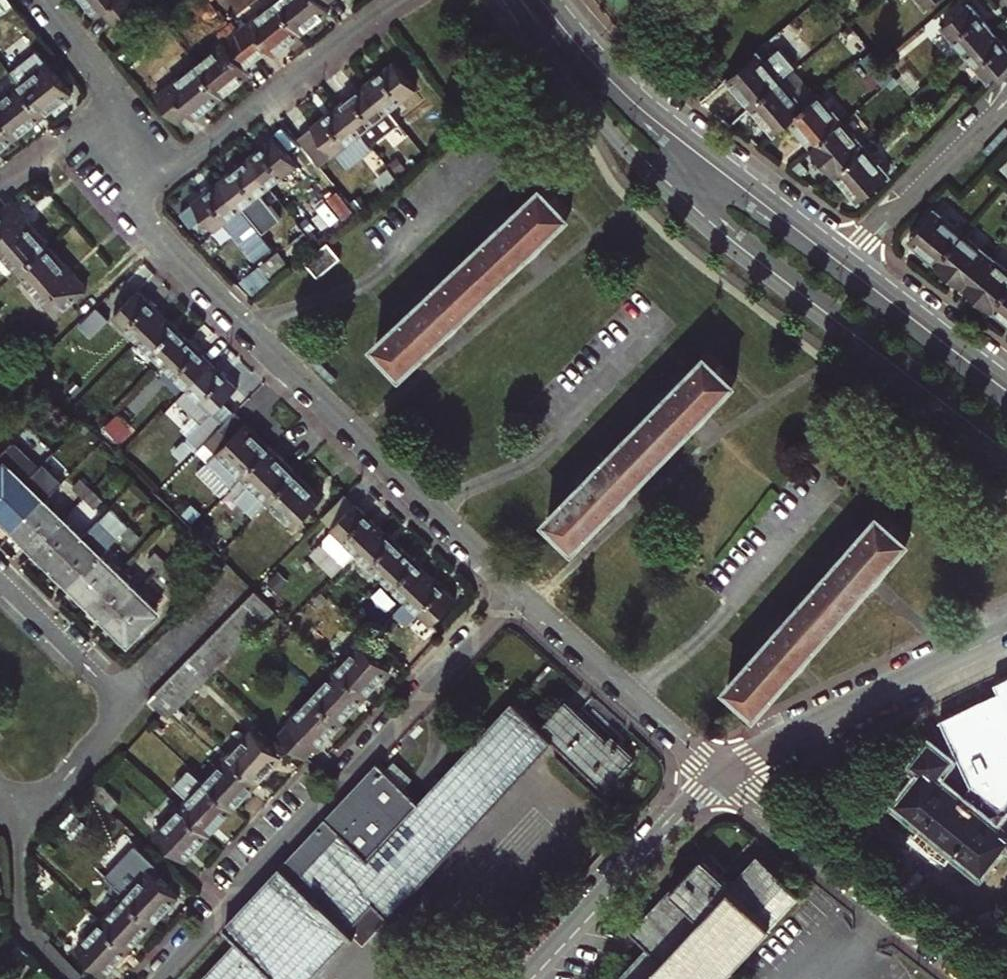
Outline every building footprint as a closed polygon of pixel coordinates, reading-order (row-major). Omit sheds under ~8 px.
[(140,3),(137,0),(86,0),(98,16),(103,11),(114,24),(140,3)] [(269,47),(274,53),(300,32),(276,0),(237,31),(257,57),(269,47)] [(325,3),(328,0),(276,0),(300,32),(330,9),(325,3)] [(963,53),(990,29),(967,3),(940,26),(963,53)] [(932,16),(924,7),(916,13),(924,22),(932,16)] [(249,73),(245,67),(257,57),(237,31),(232,23),(219,34),(225,41),(198,63),(222,94),(249,73)] [(1006,61),(1006,49),(990,29),(963,53),(986,79),(1006,61)] [(893,76),(888,69),(880,60),(870,49),(859,59),(882,85),(893,76)] [(750,106),(780,80),(795,68),(780,50),(765,63),(756,52),(726,78),(750,106)] [(888,69),(898,61),(890,51),(880,60),(888,69)] [(389,110),(416,88),(395,60),(367,82),(389,110)] [(19,85),(44,117),(73,93),(48,62),(19,85)] [(194,116),(222,94),(198,63),(157,96),(178,121),(190,112),(194,116)] [(788,119),(802,107),(781,82),(780,80),(750,106),(772,132),(788,119)] [(398,122),(389,110),(367,82),(339,103),(371,144),(398,122)] [(44,117),(19,85),(0,99),(0,116),(17,138),(44,117)] [(810,146),(841,120),(818,94),(813,98),(802,107),(788,119),(810,146)] [(374,148),(371,144),(339,103),(297,137),(318,163),(333,152),(348,169),(374,148)] [(17,138),(0,116),(0,152),(17,138)] [(833,172),(863,147),(841,120),(810,146),(833,172)] [(269,185),(297,163),(276,136),(248,158),(269,185)] [(857,199),(886,173),(863,147),(833,172),(857,199)] [(396,175),(408,166),(396,152),(385,161),(396,175)] [(242,206),(269,185),(248,158),(221,179),(242,206)] [(384,185),(396,175),(385,161),(373,170),(384,185)] [(214,228),(242,206),(221,179),(193,202),(214,228)] [(571,212),(545,184),(377,341),(403,369),(437,336),(454,320),(522,258),(538,243),(571,212)] [(48,244),(12,202),(6,207),(0,212),(0,250),(18,270),(48,244)] [(907,240),(935,264),(961,233),(933,209),(907,240)] [(297,256),(314,243),(299,223),(283,237),(297,256)] [(935,264),(963,286),(988,255),(961,233),(935,264)] [(307,260),(318,274),(340,257),(329,243),(307,260)] [(57,315),(87,288),(48,244),(18,270),(57,315)] [(269,277),(287,263),(278,251),(259,265),(269,277)] [(1006,287),(1006,271),(988,255),(963,286),(989,308),(1006,287)] [(1006,323),(1006,287),(989,308),(1006,323)] [(113,314),(139,339),(163,314),(138,289),(113,314)] [(78,323),(90,336),(109,317),(97,305),(78,323)] [(139,339),(163,363),(187,338),(163,314),(139,339)] [(163,363),(188,387),(212,363),(187,338),(163,363)] [(737,378),(709,350),(548,514),(576,542),(610,507),(626,491),(688,428),(705,411),(737,378)] [(217,408),(237,387),(212,363),(188,387),(213,412),(196,429),(207,441),(208,440),(228,418),(217,408)] [(127,424),(136,415),(127,406),(118,415),(127,424)] [(243,475),(270,447),(235,412),(228,418),(208,440),(218,450),(243,475)] [(25,480),(39,466),(11,440),(0,452),(0,506),(25,480)] [(46,459),(54,452),(43,442),(36,449),(46,459)] [(268,499),(295,472),(270,447),(243,475),(268,499)] [(58,471),(65,464),(54,452),(46,459),(58,471)] [(294,525),(322,497),(295,472),(268,499),(294,525)] [(84,496),(91,489),(80,478),(73,486),(84,496)] [(16,529),(44,499),(25,480),(0,506),(0,513),(16,529)] [(95,507),(102,500),(91,489),(84,496),(95,507)] [(356,502),(346,492),(321,517),(331,527),(356,502)] [(16,529),(34,547),(63,518),(44,499),(16,529)] [(343,566),(357,552),(381,526),(356,502),(331,527),(333,529),(324,537),(325,548),(343,566)] [(908,535),(880,509),(730,682),(756,708),(787,673),(803,654),(863,586),(879,568),(908,535)] [(121,532),(128,525),(118,514),(110,522),(121,532)] [(34,547),(53,566),(81,536),(63,518),(34,547)] [(107,547),(118,535),(100,518),(88,529),(107,547)] [(132,544),(140,536),(128,525),(121,532),(132,544)] [(381,575),(405,549),(381,526),(357,552),(381,575)] [(53,566),(71,584),(100,554),(107,547),(88,529),(81,536),(53,566)] [(406,599),(430,574),(405,549),(381,575),(406,599)] [(159,570),(166,562),(155,551),(148,559),(159,570)] [(71,584),(90,603),(119,573),(100,554),(71,584)] [(159,570),(169,580),(177,573),(166,562),(159,570)] [(90,603),(108,621),(137,591),(119,573),(90,603)] [(431,623),(454,598),(430,574),(406,599),(431,623)] [(275,609),(254,589),(149,697),(163,711),(168,717),(179,706),(214,670),(249,635),(275,609)] [(108,621),(128,640),(157,611),(137,591),(108,621)] [(337,667),(365,694),(390,667),(361,640),(337,667)] [(341,720),(365,694),(337,667),(313,693),(341,720)] [(317,744),(318,745),(341,720),(313,693),(289,718),(291,719),(279,731),(305,755),(317,744)] [(352,931),(364,942),(554,738),(606,787),(636,756),(611,733),(607,738),(565,699),(541,723),(516,699),(377,847),(369,856),(344,832),(328,816),(226,925),(239,938),(200,978),(306,978),(352,931)] [(257,780),(282,754),(252,727),(228,753),(257,780)] [(1003,807),(1006,801),(1006,800),(1006,781),(974,754),(971,755),(967,756),(962,758),(958,761),(954,766),(947,760),(950,757),(931,741),(916,760),(925,768),(900,799),(926,821),(914,835),(925,844),(924,846),(923,847),(923,849),(923,851),(925,852),(926,853),(927,854),(929,854),(930,854),(932,854),(934,852),(946,863),(959,847),(983,867),(1006,838),(1006,810),(1003,807)] [(234,806),(257,780),(228,753),(205,778),(234,806)] [(1005,766),(1000,762),(995,759),(990,756),(984,754),(977,754),(974,754),(1006,781),(1006,769),(1005,766)] [(180,805),(209,832),(234,806),(205,778),(180,805)] [(111,810),(120,800),(98,780),(89,789),(111,810)] [(156,831),(185,859),(209,832),(180,805),(156,831)] [(369,856),(377,847),(352,823),(344,832),(369,856)] [(799,892),(758,854),(730,884),(700,856),(633,930),(648,945),(616,978),(718,978),(799,892)] [(126,894),(155,921),(180,895),(151,867),(126,894)] [(101,920),(130,947),(155,921),(126,894),(101,920)] [(77,946),(106,973),(130,947),(101,920),(77,946)] [(2,962),(13,971),(28,951),(17,942),(2,962)] [(43,966),(29,978),(55,978),(43,966)]
